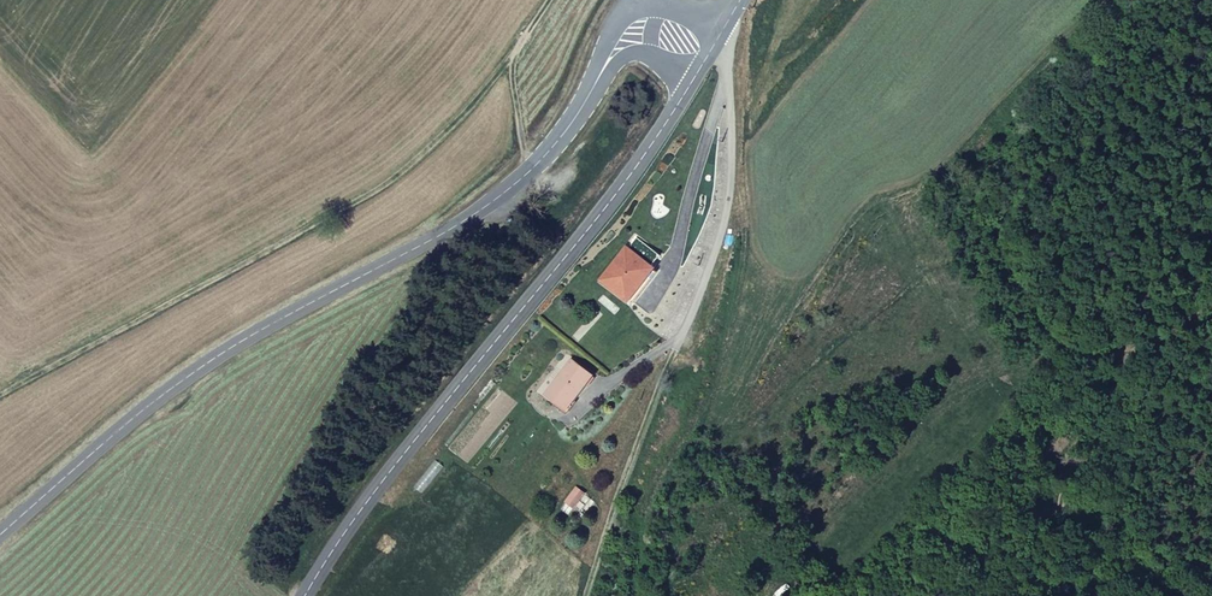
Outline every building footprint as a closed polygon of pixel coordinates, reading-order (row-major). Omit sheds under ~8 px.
[(653,268),(625,248),(600,281),(627,303),(653,268)] [(544,397),(566,413),(592,380),(569,363),(544,397)] [(576,488),(564,504),(574,510),(584,495),(576,488)]
